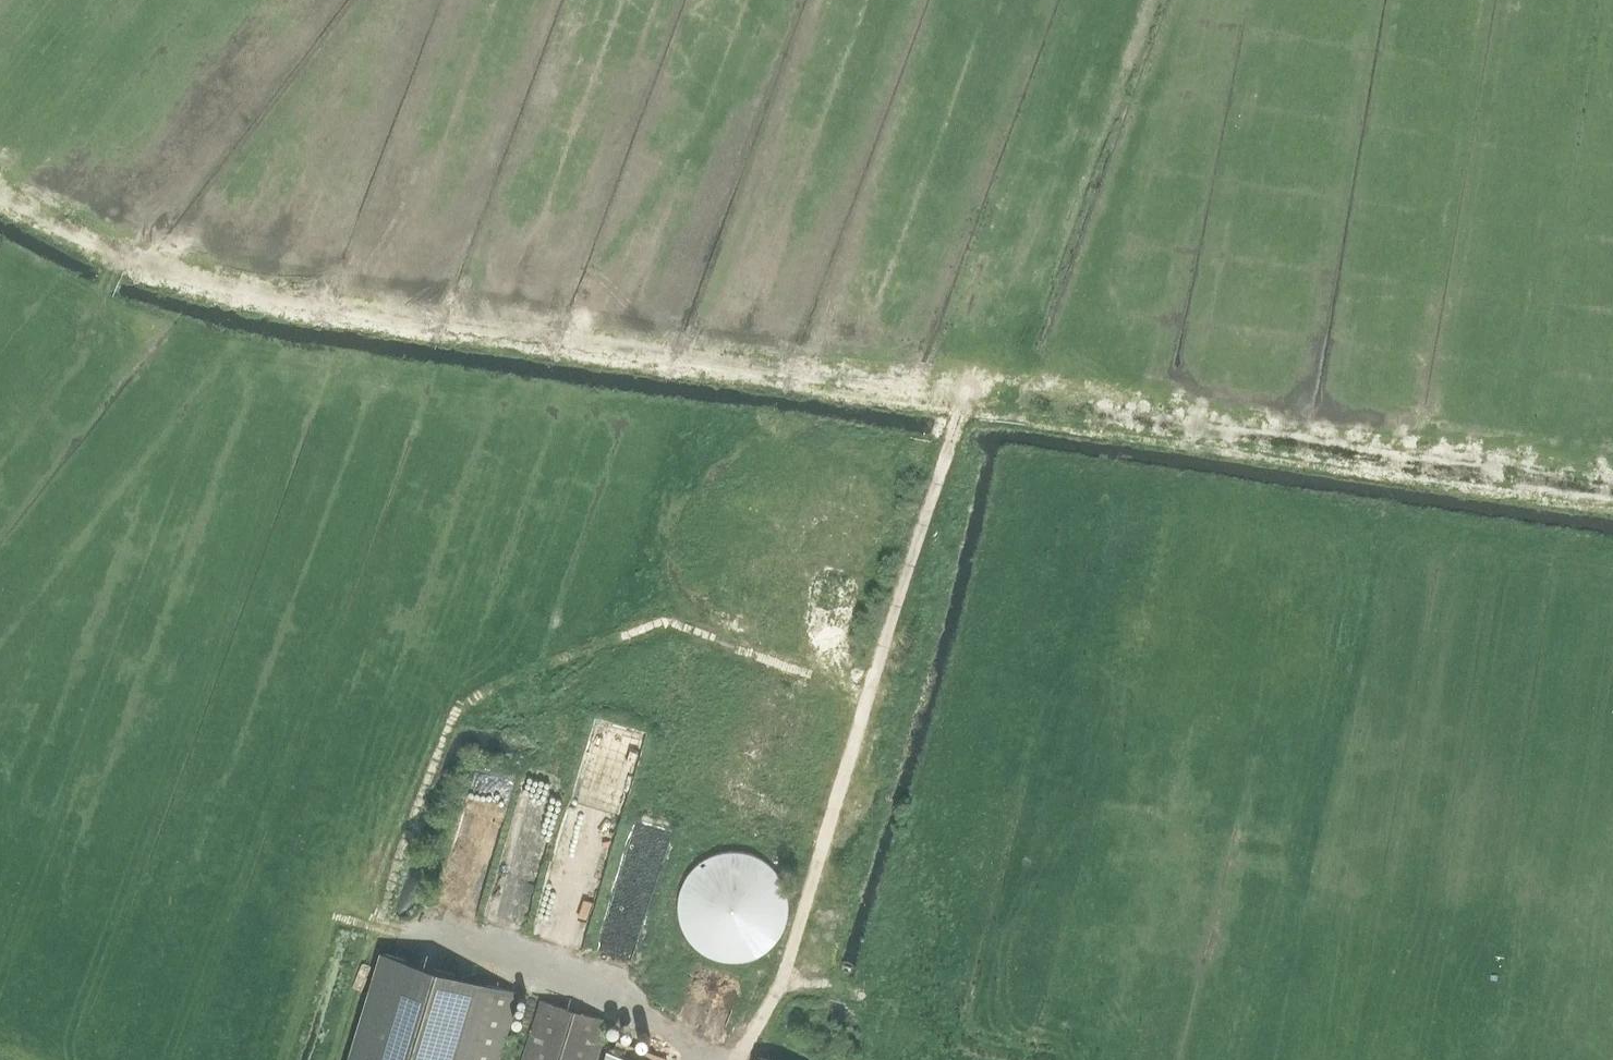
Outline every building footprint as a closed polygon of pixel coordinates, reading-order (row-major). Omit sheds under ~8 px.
[(679,898),(679,905),(679,912),(681,918),(683,925),(686,931),(689,937),(694,942),(699,947),(704,951),(710,954),(717,957),(723,959),(730,959),(737,959),(744,959),(751,957),(757,954),(763,951),(769,947),(774,942),(778,937),(782,931),(785,925),(787,918),(788,912),(788,905),(788,898),(787,891),(785,885),(782,878),(778,873),(774,867),(769,863),(763,859),(757,855),(751,853),(744,851),(737,850),(730,850),(723,851),(717,853),(710,855),(704,859),(699,863),(694,867),(689,873),(686,878),(683,885),(681,891),(679,898)] [(518,993),(384,954),(353,1059),(499,1059),(518,993)] [(606,1019),(541,1000),(523,1059),(594,1059),(606,1019)] [(607,1049),(604,1059),(643,1059),(607,1049)]
